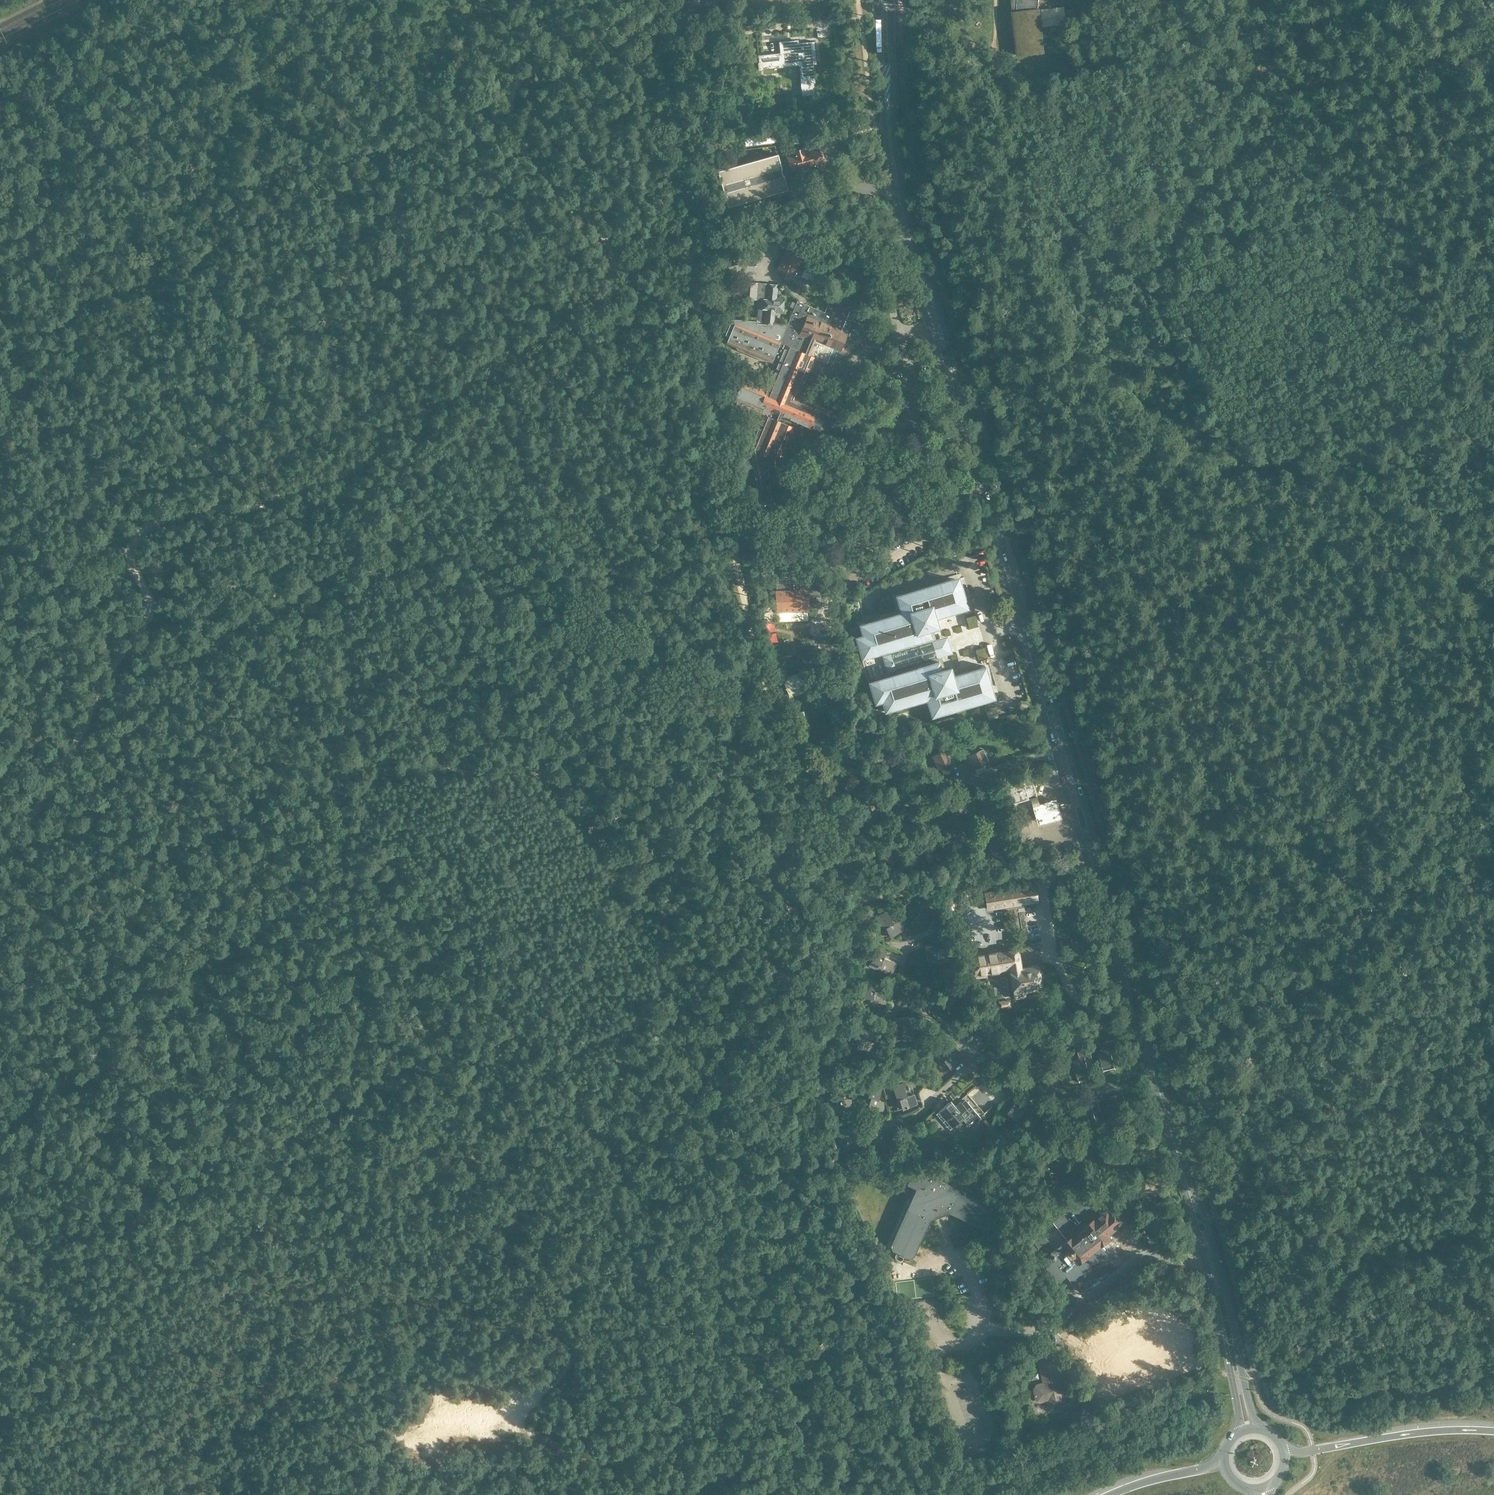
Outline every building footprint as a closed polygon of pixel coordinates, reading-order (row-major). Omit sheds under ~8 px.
[(700,6),(701,9),(709,9),(709,6),(716,5),(715,0),(700,0),(700,6)] [(1017,55),(1044,52),(1039,9),(1038,9),(1039,0),(1011,0),(1017,55)] [(758,55),(759,63),(764,62),(765,69),(782,68),(782,67),(801,65),(803,80),(800,80),(802,97),(815,96),(812,63),(813,63),(813,58),(816,58),(814,41),(799,43),(798,40),(779,42),(780,53),(758,55)] [(747,103),(749,120),(762,119),(760,102),(747,103)] [(771,132),(751,134),(753,146),(772,143),(771,132)] [(787,159),(778,161),(779,168),(785,166),(786,169),(790,168),(791,170),(799,167),(799,168),(811,165),(813,170),(822,167),(817,148),(807,151),(806,148),(801,149),(794,151),(785,154),(787,159)] [(783,187),(776,156),(725,169),(734,201),(783,187)] [(796,271),(803,274),(811,256),(788,246),(778,269),(794,276),(796,271)] [(759,299),(757,321),(774,323),(774,312),(782,313),(783,298),(776,298),(777,285),(736,282),(735,298),(742,299),(742,298),(759,299)] [(757,321),(733,320),(727,336),(731,337),(728,343),(736,347),(739,350),(766,362),(770,361),(778,365),(767,391),(743,381),(734,403),(762,415),(749,445),(757,490),(783,485),(779,461),(793,427),(779,421),(781,415),(821,432),(829,411),(796,397),(813,357),(826,363),(826,362),(832,365),(839,350),(840,350),(847,333),(846,332),(858,304),(853,301),(832,293),(824,312),(797,301),(788,324),(774,323),(757,321)] [(785,560),(781,575),(793,578),(797,563),(785,560)] [(858,624),(859,628),(852,630),(876,710),(883,708),(884,712),(891,710),(893,717),(928,706),(931,717),(984,701),(984,703),(999,698),(962,573),(888,595),(885,596),(884,596),(882,597),(880,599),(879,600),(878,601),(878,602),(877,603),(877,604),(877,605),(877,606),(876,608),(877,608),(877,610),(877,611),(863,616),(865,622),(858,624)] [(777,612),(808,611),(807,583),(776,584),(777,612)] [(968,772),(984,764),(986,770),(991,768),(982,749),(964,757),(967,763),(968,762),(970,766),(966,767),(968,772)] [(930,767),(932,772),(950,763),(944,750),(928,757),(931,763),(932,762),(934,766),(930,767)] [(1036,796),(1029,773),(1019,776),(1020,779),(1003,784),(1009,805),(1036,796)] [(1002,807),(997,790),(987,792),(991,809),(1002,807)] [(1033,805),(1038,822),(1050,818),(1059,816),(1054,798),(1045,801),(1033,805)] [(1034,885),(987,893),(990,909),(1037,901),(1034,885)] [(960,908),(959,895),(942,897),(944,910),(960,908)] [(933,919),(929,910),(922,913),(917,903),(911,906),(910,904),(906,906),(914,921),(910,922),(914,929),(933,919)] [(881,914),(877,916),(884,931),(886,930),(890,937),(899,932),(895,923),(893,923),(888,913),(882,916),(881,914)] [(946,928),(944,923),(937,927),(939,932),(946,928)] [(927,960),(934,959),(935,961),(949,959),(947,948),(936,950),(936,948),(925,950),(927,960)] [(999,952),(972,956),(975,975),(1002,971),(1002,969),(1009,968),(1014,998),(1025,997),(1024,991),(1042,988),(1038,965),(1021,968),(1018,949),(1006,950),(1007,952),(999,953),(999,952)] [(875,951),(871,961),(877,964),(877,966),(892,973),(893,969),(892,968),(894,962),(884,957),(885,956),(875,951)] [(875,989),(865,987),(862,997),(870,998),(869,1001),(885,1004),(886,1000),(884,999),(886,993),(875,991),(875,989)] [(968,997),(965,991),(960,995),(963,1000),(968,997)] [(1111,1013),(1104,1016),(1106,1022),(1114,1019),(1111,1013)] [(908,1016),(897,1018),(899,1029),(901,1028),(903,1039),(910,1038),(910,1040),(914,1039),(911,1023),(909,1024),(908,1016)] [(985,1021),(989,1025),(994,1021),(990,1017),(985,1021)] [(970,1032),(972,1034),(966,1039),(974,1047),(981,1040),(980,1038),(988,1030),(980,1022),(970,1032)] [(852,1040),(851,1047),(866,1051),(868,1040),(866,1040),(869,1029),(858,1027),(855,1041),(852,1040)] [(1114,1067),(1113,1063),(1114,1063),(1111,1052),(1118,1050),(1115,1038),(1103,1041),(1105,1049),(1098,1050),(1103,1070),(1114,1067)] [(934,1052),(943,1064),(945,1062),(950,1068),(958,1062),(952,1053),(950,1055),(943,1046),(934,1052)] [(1025,1072),(1036,1076),(1042,1061),(1049,1064),(1053,1053),(1042,1048),(1039,1055),(1033,1052),(1025,1072)] [(1073,1061),(1077,1076),(1079,1080),(1089,1077),(1088,1073),(1089,1073),(1086,1062),(1093,1060),(1089,1048),(1078,1052),(1080,1059),(1073,1061)] [(861,1077),(859,1084),(866,1085),(868,1078),(861,1077)] [(917,1104),(914,1094),(912,1095),(908,1082),(892,1087),(897,1102),(899,1102),(902,1109),(917,1104)] [(877,1110),(880,1100),(878,1100),(881,1089),(871,1086),(867,1100),(869,1100),(867,1107),(877,1110)] [(846,1110),(845,1099),(843,1099),(842,1088),(831,1089),(833,1103),(835,1103),(836,1110),(846,1110)] [(961,1099),(963,1102),(962,1103),(960,1102),(955,1106),(950,1101),(936,1114),(950,1130),(955,1125),(957,1128),(966,1129),(969,1126),(969,1127),(985,1113),(968,1093),(961,1099)] [(1119,1106),(1126,1104),(1122,1093),(1111,1096),(1113,1103),(1106,1106),(1111,1121),(1123,1117),(1119,1106)] [(1025,1111),(1030,1115),(1037,1105),(1028,1098),(1023,1104),(1018,1100),(1008,1112),(1018,1120),(1025,1111)] [(1080,1111),(1085,1127),(1097,1123),(1094,1112),(1100,1110),(1097,1099),(1085,1102),(1087,1109),(1080,1111)] [(1049,1110),(1048,1126),(1060,1127),(1061,1116),(1068,1116),(1069,1104),(1057,1103),(1056,1111),(1049,1110)] [(854,1148),(851,1138),(849,1139),(846,1128),(835,1131),(840,1145),(842,1144),(844,1151),(854,1148)] [(911,1144),(902,1146),(904,1153),(912,1151),(911,1144)] [(1063,1147),(1065,1158),(1081,1155),(1080,1145),(1063,1147)] [(1072,1161),(1075,1176),(1085,1175),(1083,1159),(1072,1161)] [(902,1259),(904,1255),(909,1258),(914,1256),(930,1220),(949,1212),(985,1229),(990,1227),(992,1222),(996,1224),(998,1223),(1000,1219),(999,1217),(995,1215),(998,1210),(996,1205),(939,1180),(943,1171),(936,1168),(909,1178),(906,1184),(916,1189),(890,1245),(892,1250),(896,1252),(894,1256),(895,1259),(899,1260),(902,1259)] [(1108,1208),(1098,1216),(1095,1213),(1097,1212),(1085,1196),(1053,1222),(1068,1240),(1056,1249),(1041,1231),(1031,1239),(1051,1264),(1048,1266),(1058,1279),(1061,1280),(1067,1275),(1070,1278),(1106,1249),(1102,1244),(1111,1237),(1109,1234),(1123,1222),(1112,1208),(1109,1210),(1108,1208)] [(1057,1358),(1052,1355),(1042,1357),(1039,1361),(1044,1383),(1037,1384),(1034,1389),(1036,1399),(1040,1402),(1047,1400),(1048,1406),(1053,1409),(1063,1407),(1066,1402),(1057,1358)]
